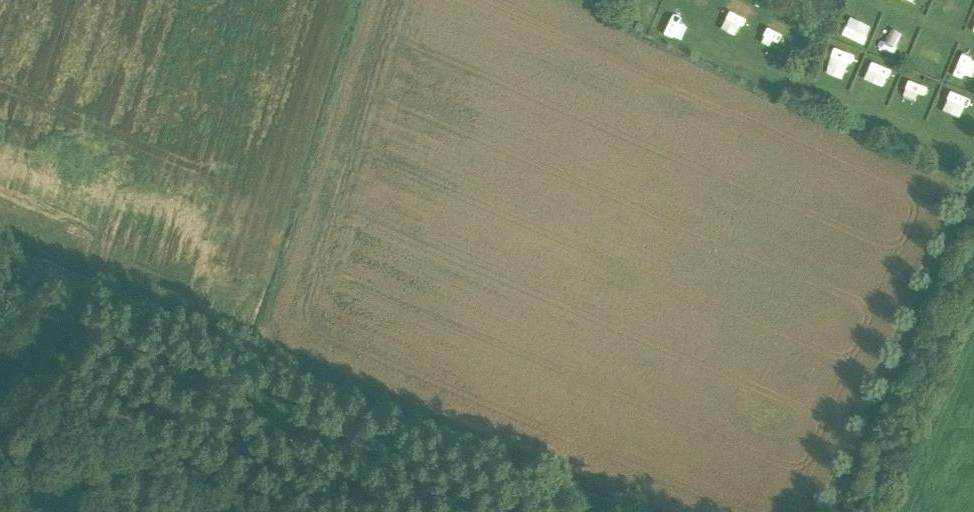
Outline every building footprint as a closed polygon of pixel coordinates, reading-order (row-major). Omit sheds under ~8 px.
[(836,46),(829,64),(847,70),(853,52),(836,46)] [(973,72),(973,56),(962,51),(954,71),(972,78),(973,72)] [(973,104),(973,98),(946,94),(944,109),(973,112),(973,104)]
